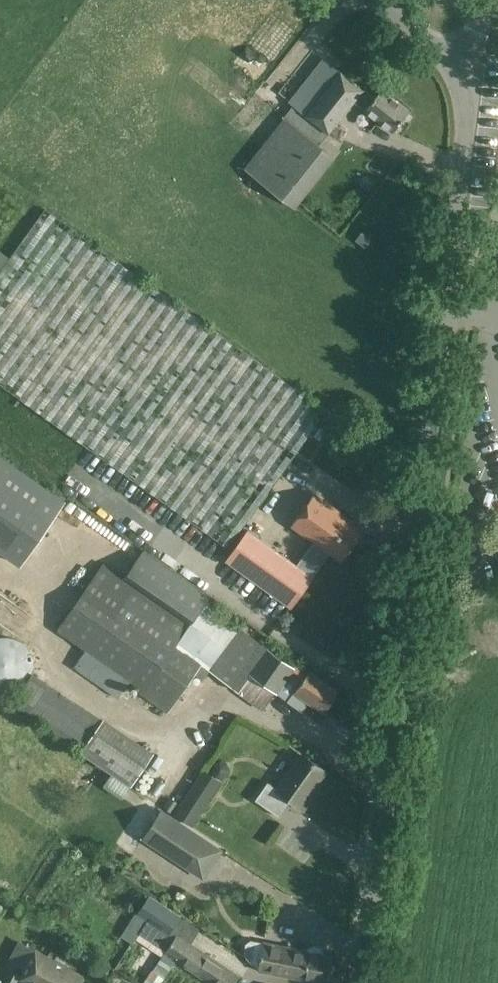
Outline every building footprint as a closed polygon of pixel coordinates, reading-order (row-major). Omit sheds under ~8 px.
[(382,88),(374,98),(363,90),(365,88),(323,56),(288,101),(293,105),(244,167),(295,207),(336,156),(320,144),(355,101),(393,131),(410,110),(382,88)] [(45,208),(0,271),(0,384),(228,547),(326,409),(45,208)] [(66,502),(0,456),(0,550),(23,566),(66,502)] [(314,492),(292,524),(341,560),(364,528),(314,492)] [(314,576),(247,528),(225,560),(291,607),(314,576)] [(297,661),(294,665),(268,646),(239,625),(238,626),(218,611),(218,612),(206,602),(211,596),(143,549),(125,576),(103,562),(56,629),(85,650),(73,666),(118,697),(130,680),(140,688),(139,692),(167,712),(194,673),(203,679),(209,670),(262,710),(275,691),(277,692),(289,676),(299,683),(294,691),(323,711),(339,689),(310,669),(309,669),(297,661)] [(5,691),(10,690),(15,689),(19,687),(23,684),(26,681),(29,677),(31,673),(32,668),(32,663),(32,659),(31,654),(29,650),(26,646),(23,643),(19,640),(15,638),(10,637),(5,636),(1,637),(0,637),(0,690),(1,690),(5,691)] [(80,752),(130,786),(154,751),(103,717),(103,718),(33,672),(13,701),(82,748),(80,752)] [(279,816),(291,799),(301,806),(326,770),(301,753),(276,788),(268,781),(255,799),(279,816)] [(193,783),(174,813),(193,826),(212,796),(193,783)] [(178,802),(169,796),(162,807),(171,813),(178,802)] [(161,808),(141,838),(203,879),(223,849),(161,808)] [(165,952),(164,951),(152,969),(127,953),(148,920),(169,934),(181,915),(149,893),(136,913),(135,912),(105,960),(138,982),(160,982),(176,959),(212,982),(234,982),(239,974),(177,933),(165,952)] [(263,942),(250,940),(247,958),(258,969),(324,982),(330,954),(324,953),(323,949),(320,947),(319,946),(314,945),(309,946),(307,948),(306,949),(263,941),(263,942)] [(34,946),(19,975),(14,972),(8,982),(79,982),(84,973),(34,946)]
